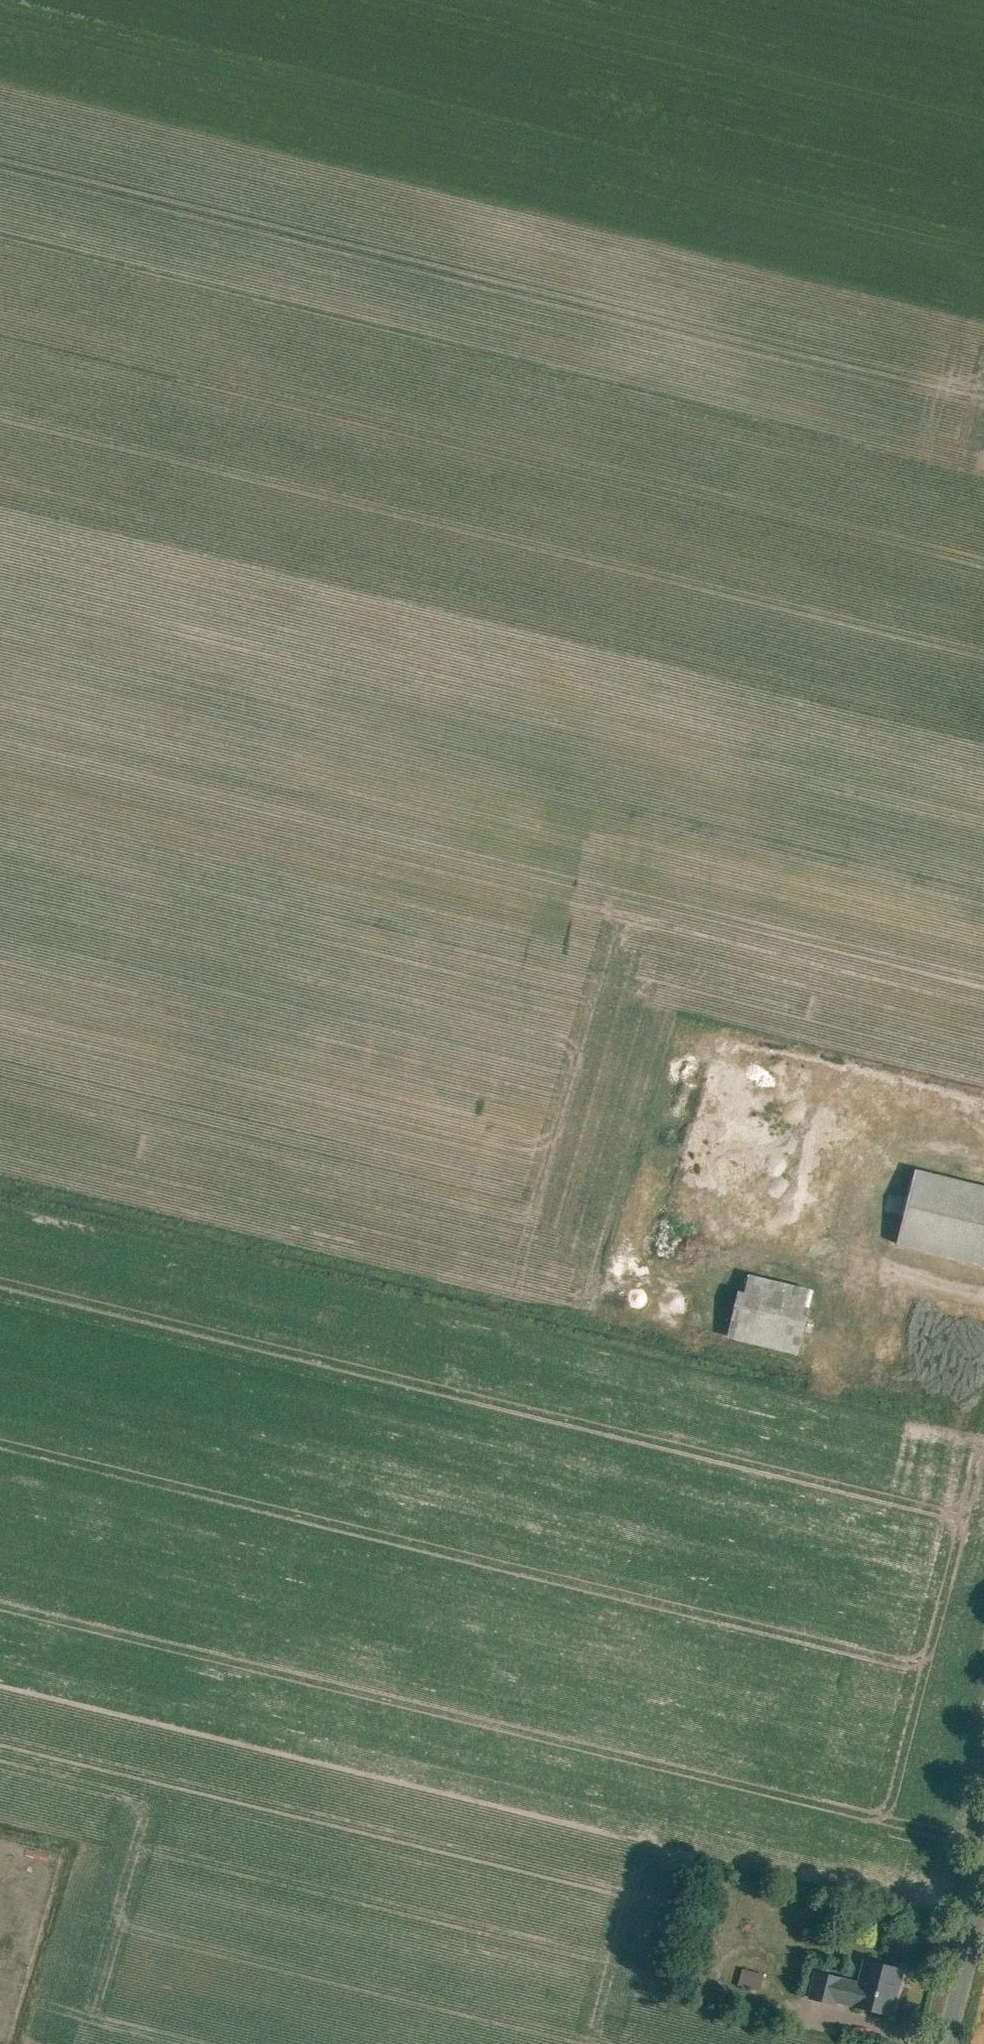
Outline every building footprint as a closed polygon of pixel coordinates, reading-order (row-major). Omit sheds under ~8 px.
[(918,1172),(898,1249),(983,1271),(983,1189),(918,1172)] [(816,1294),(751,1278),(746,1298),(740,1296),(729,1341),(800,1359),(816,1294)] [(904,1971),(868,1962),(862,1986),(857,2010),(893,2019),(904,1971)] [(764,1976),(743,1971),(739,1988),(760,1993),(764,1976)] [(812,2000),(857,2010),(862,1986),(817,1975),(812,2000)]
